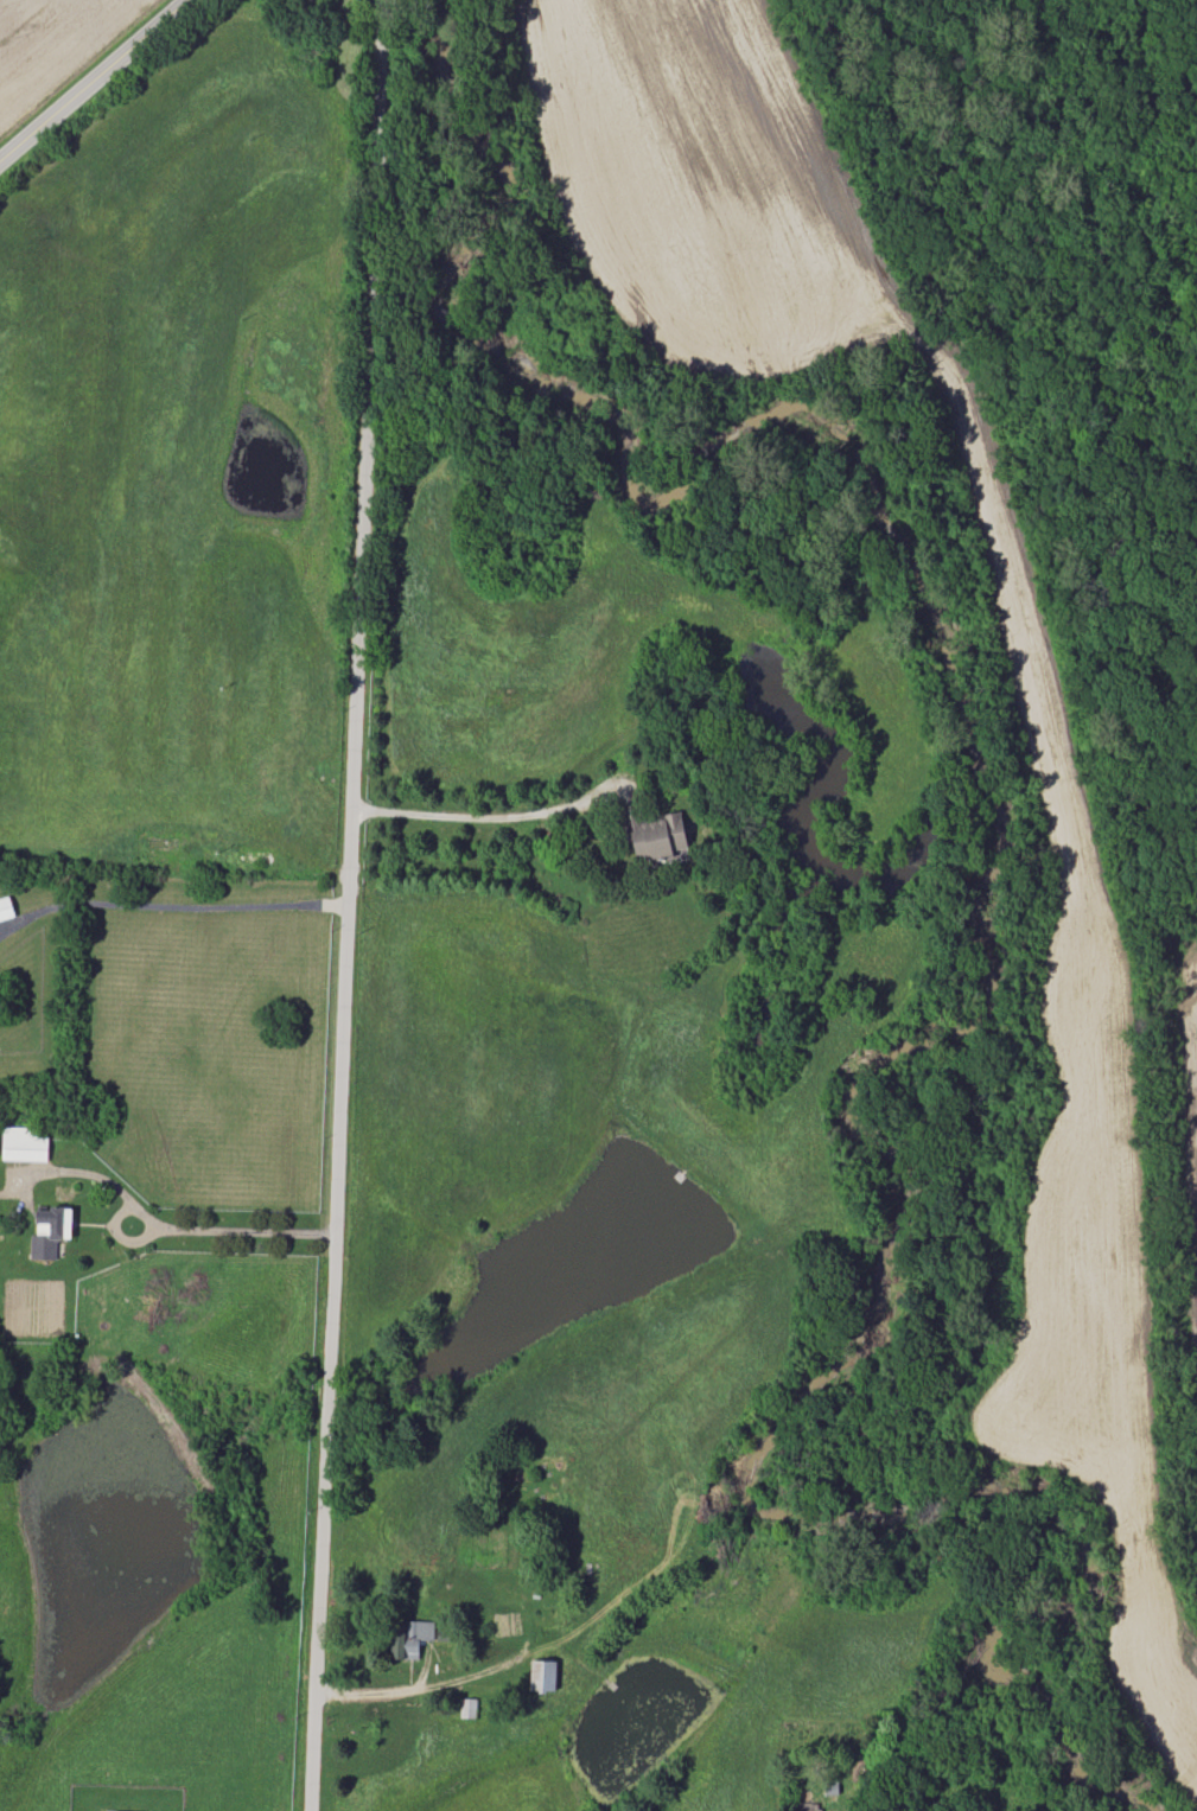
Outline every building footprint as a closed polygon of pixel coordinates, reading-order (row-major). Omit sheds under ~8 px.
[(682,813),(639,821),(637,808),(619,811),(624,842),(633,841),(636,859),(689,849),(682,813)] [(15,917),(9,896),(0,899),(0,921),(15,917)] [(47,1162),(48,1137),(39,1137),(39,1128),(3,1126),(2,1160),(47,1162)] [(31,1234),(30,1259),(55,1260),(56,1239),(71,1239),(72,1209),(37,1208),(36,1234),(31,1234)] [(434,1641),(434,1621),(407,1621),(407,1633),(392,1632),(391,1658),(418,1659),(419,1641),(434,1641)] [(555,1692),(556,1660),(530,1660),(530,1691),(555,1692)] [(475,1719),(476,1699),(461,1698),(460,1718),(475,1719)] [(818,1803),(796,1802),(796,1810),(818,1810),(818,1803)]
